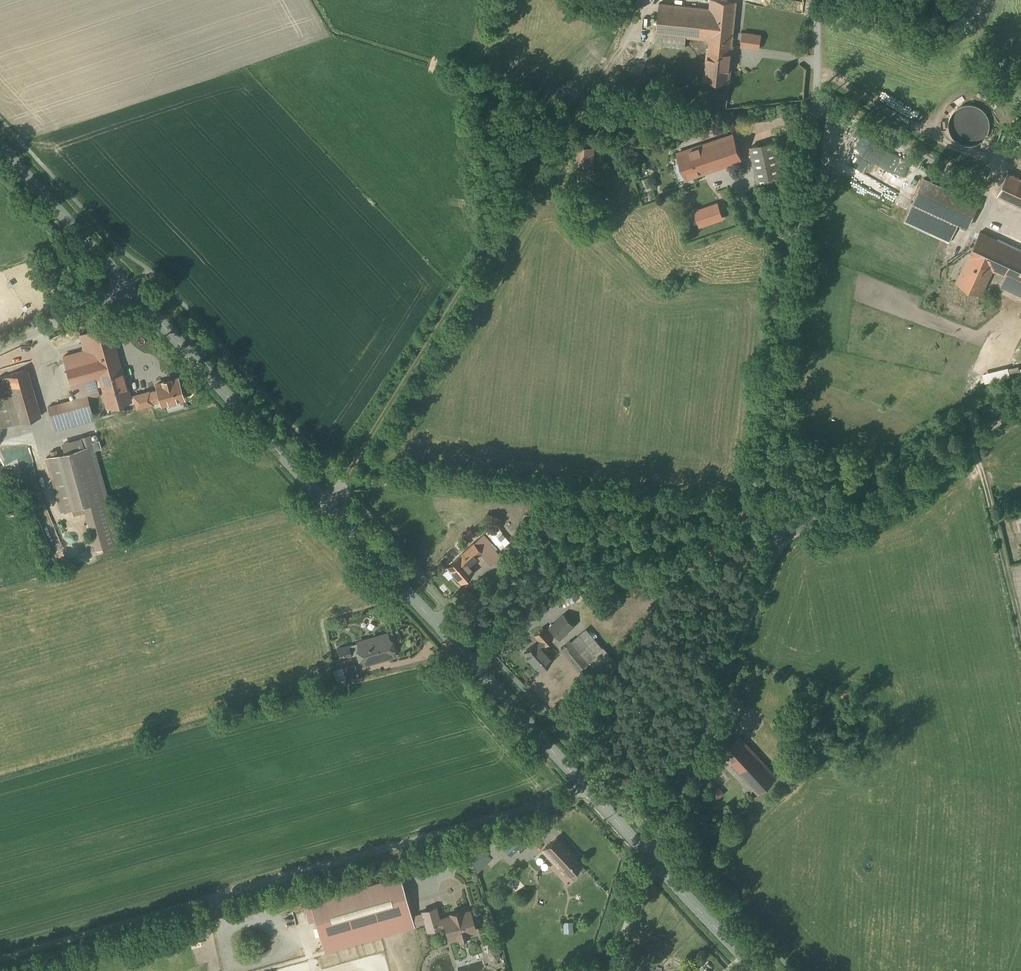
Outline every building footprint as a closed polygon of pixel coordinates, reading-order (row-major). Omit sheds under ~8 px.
[(729,84),(737,4),(711,1),(710,9),(660,4),(655,50),(687,53),(688,39),(709,41),(705,81),(729,84)] [(762,36),(745,33),(743,47),(760,50),(762,36)] [(687,178),(740,161),(732,136),(679,152),(687,178)] [(783,182),(775,143),(750,148),(759,188),(783,182)] [(1011,173),(998,201),(1020,211),(1020,177),(1011,173)] [(972,200),(925,180),(911,214),(958,233),(972,200)] [(701,228),(724,220),(719,204),(695,212),(701,228)] [(982,235),(958,285),(983,296),(994,273),(1006,279),(1002,288),(1020,297),(1020,253),(982,235)] [(133,395),(113,323),(77,333),(82,351),(64,356),(76,398),(88,395),(89,398),(98,395),(94,380),(98,378),(107,411),(136,403),(133,395)] [(27,370),(0,378),(0,426),(0,427),(40,416),(27,370)] [(158,391),(152,392),(155,402),(160,400),(162,404),(182,398),(176,379),(157,385),(158,391)] [(152,392),(152,389),(133,395),(136,403),(138,410),(156,405),(155,402),(152,392)] [(54,430),(94,420),(89,398),(88,395),(76,398),(48,405),(54,430)] [(39,458),(33,434),(9,440),(15,464),(39,458)] [(66,441),(69,452),(94,445),(95,449),(101,448),(99,439),(92,441),(90,435),(66,441)] [(69,452),(46,459),(61,511),(84,505),(96,549),(121,542),(95,449),(94,445),(69,452)] [(485,534),(447,568),(464,588),(502,555),(485,534)] [(580,634),(562,615),(522,652),(541,672),(561,653),(587,680),(617,652),(590,624),(580,634)] [(389,631),(341,644),(346,665),(333,668),(337,683),(364,677),(361,667),(396,658),(389,631)] [(780,775),(737,735),(719,754),(762,794),(780,775)] [(590,874),(557,836),(536,854),(569,892),(590,874)] [(325,954),(416,929),(402,876),(311,901),(325,954)] [(436,908),(422,911),(428,934),(444,930),(447,943),(478,935),(471,910),(439,918),(436,908)] [(573,923),(565,922),(565,936),(573,936),(573,923)]
